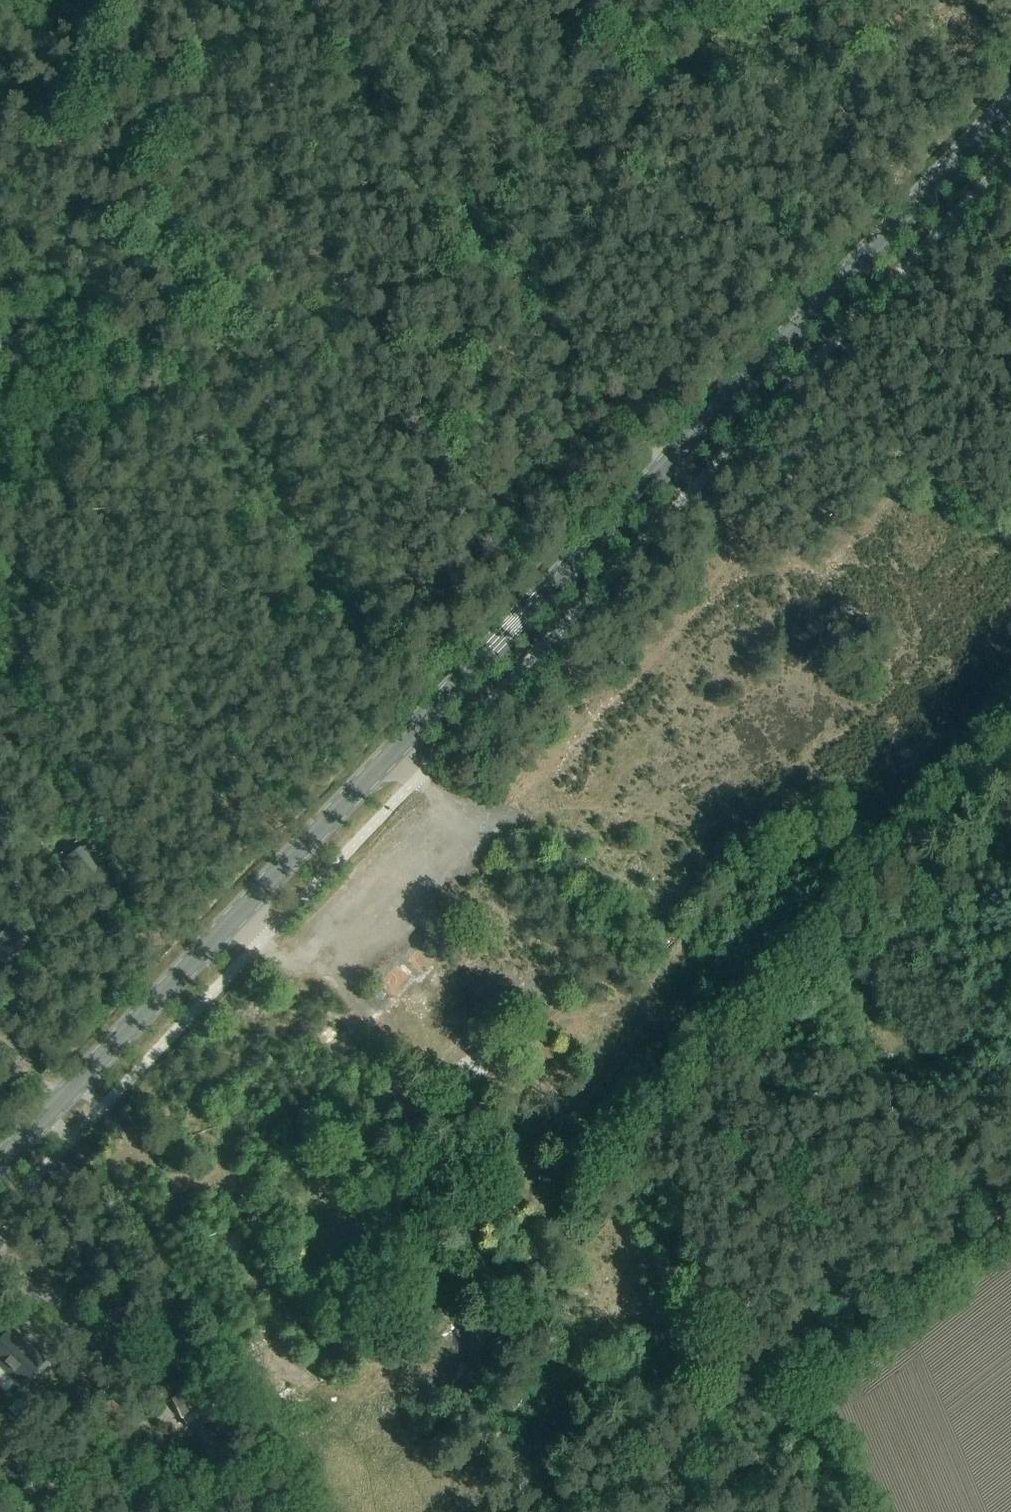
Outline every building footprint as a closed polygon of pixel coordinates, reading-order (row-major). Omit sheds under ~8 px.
[(53,823),(60,828),(67,819),(60,814),(53,823)] [(73,834),(60,847),(89,875),(106,857),(87,839),(91,835),(75,820),(67,829),(73,834)] [(30,940),(11,923),(0,936),(0,962),(6,967),(30,940)] [(159,1264),(150,1271),(159,1285),(168,1278),(159,1264)] [(45,1363),(10,1328),(0,1338),(0,1372),(19,1390),(45,1363)] [(173,1400),(182,1418),(186,1427),(214,1413),(201,1386),(173,1400)]
